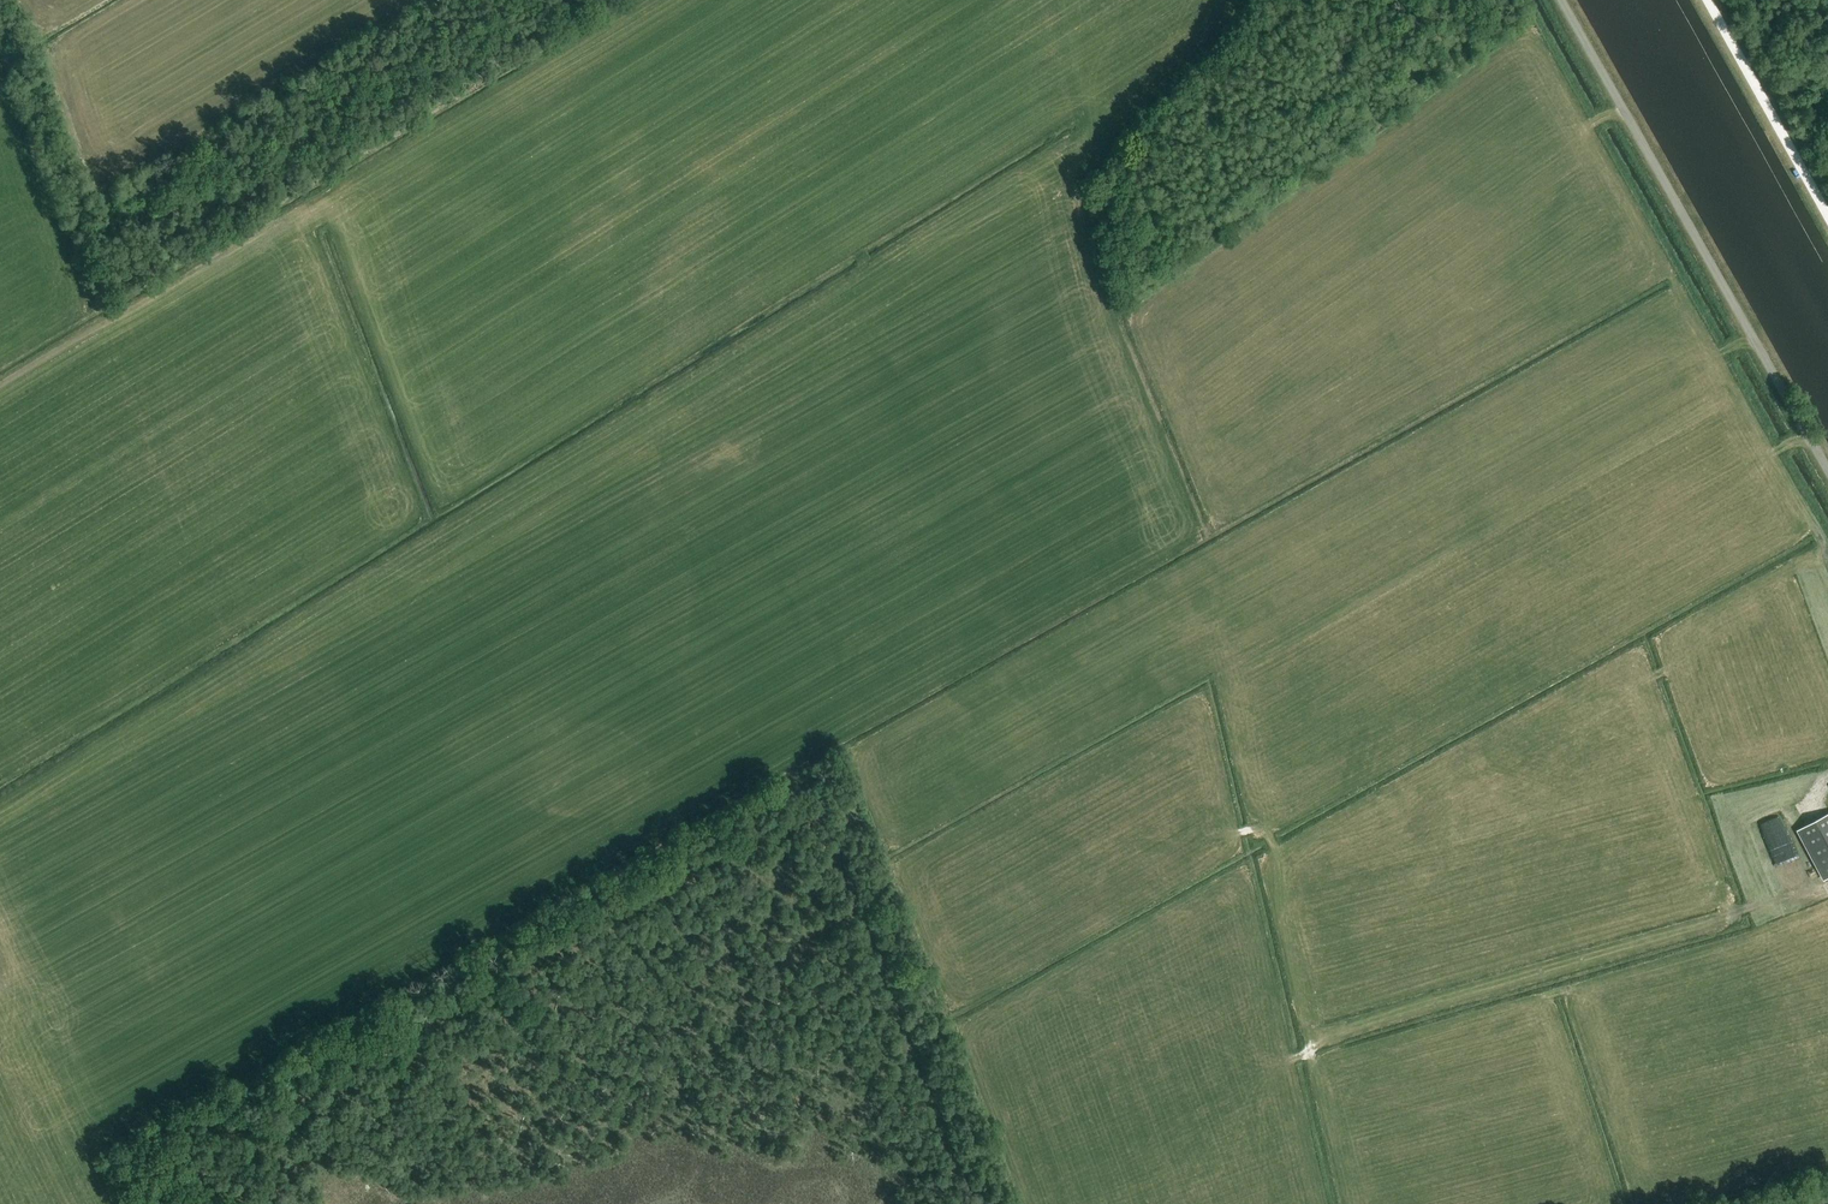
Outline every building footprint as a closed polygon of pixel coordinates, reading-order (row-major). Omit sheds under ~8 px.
[(1764,822),(1779,867),(1798,860),(1783,815),(1764,822)] [(1823,882),(1827,879),(1827,815),(1796,832),(1823,882)]
